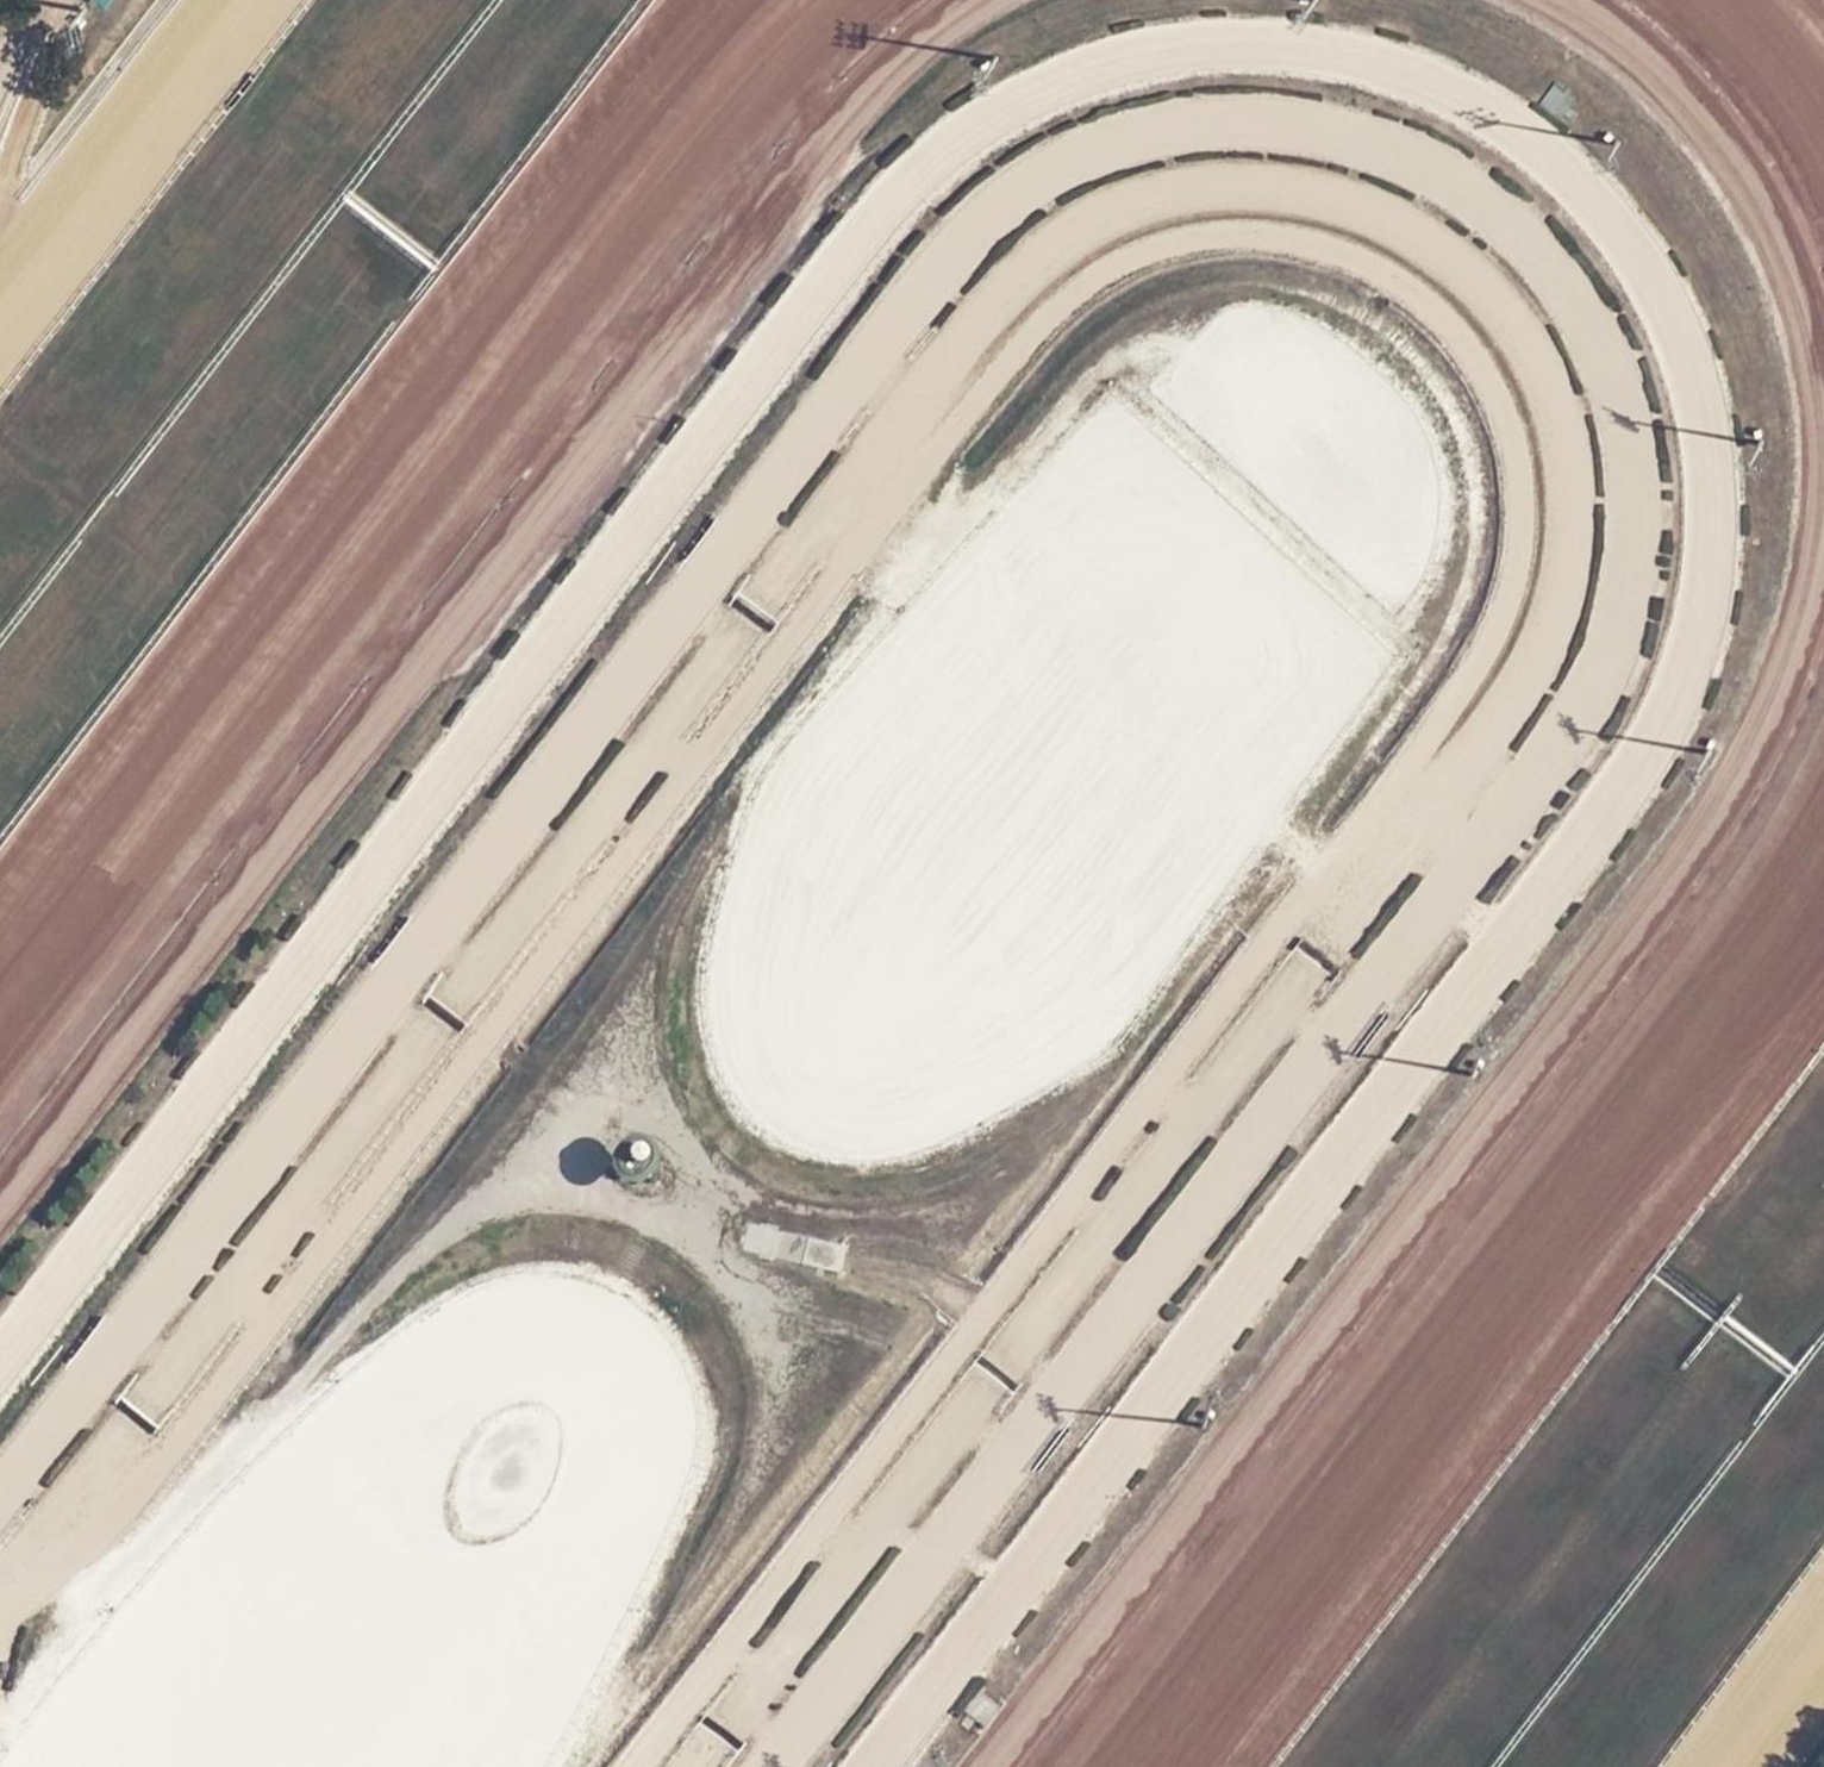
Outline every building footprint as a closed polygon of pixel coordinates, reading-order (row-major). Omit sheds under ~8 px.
[(1555,85),(1539,103),(1563,124),(1579,105),(1555,85)] [(653,1184),(654,1180),(651,1176),(648,1175),(644,1176),(642,1180),(642,1184),(646,1187),(650,1187),(653,1184)] [(748,1228),(743,1251),(774,1257),(779,1234),(748,1228)] [(838,1273),(844,1249),(809,1240),(803,1264),(838,1273)] [(985,1727),(1002,1706),(980,1688),(963,1709),(985,1727)]
